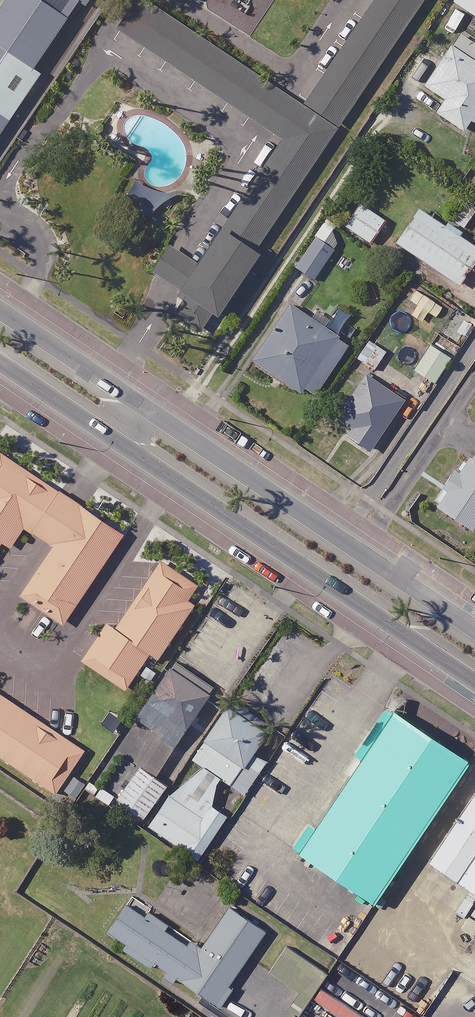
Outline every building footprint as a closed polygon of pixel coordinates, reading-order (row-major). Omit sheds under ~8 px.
[(79,0),(9,0),(0,12),(0,137),(43,73),(36,68),(81,1),(79,0)] [(191,334),(410,0),(360,0),(287,112),(122,4),(95,45),(255,149),(174,273),(154,260),(132,295),(191,334)] [(455,2),(474,14),(474,0),(456,0),(455,2)] [(461,35),(427,85),(447,99),(438,112),(465,130),(474,115),(474,44),(461,35)] [(472,195),(455,220),(465,227),(474,213),(474,196),(472,195)] [(386,219),(361,203),(347,226),(372,242),(386,219)] [(421,207),(398,242),(461,285),(474,263),(474,243),(421,207)] [(335,248),(318,237),(298,265),(315,277),(335,248)] [(350,344),(293,306),(255,362),(301,393),(306,386),(316,393),(350,344)] [(388,352),(372,339),(359,354),(375,368),(388,352)] [(454,354),(434,341),(416,369),(436,382),(454,354)] [(405,400),(368,375),(340,417),(355,427),(350,435),(372,449),(405,400)] [(451,487),(448,485),(436,504),(474,529),(474,528),(474,451),(451,487)] [(0,485),(0,548),(25,565),(0,601),(0,629),(31,650),(98,553),(0,485)] [(174,603),(131,573),(61,673),(104,703),(174,603)] [(214,688),(174,662),(139,717),(144,721),(124,753),(158,774),(214,688)] [(222,777),(246,793),(267,760),(255,753),(272,727),(231,701),(194,759),(200,763),(184,788),(178,784),(151,826),(200,858),(229,815),(207,800),(222,777)] [(439,773),(360,723),(269,865),(349,915),(439,773)] [(27,808),(57,764),(0,725),(0,790),(27,808)] [(168,785),(141,766),(118,798),(145,817),(168,785)] [(448,791),(395,875),(429,897),(474,825),(474,809),(448,791)] [(429,897),(464,918),(474,900),(474,825),(429,897)] [(464,918),(474,926),(474,900),(464,918)] [(85,949),(193,1016),(197,1016),(241,947),(206,925),(180,966),(104,918),(85,949)] [(464,1008),(455,1002),(445,1016),(474,1016),(474,992),(464,1008)]
